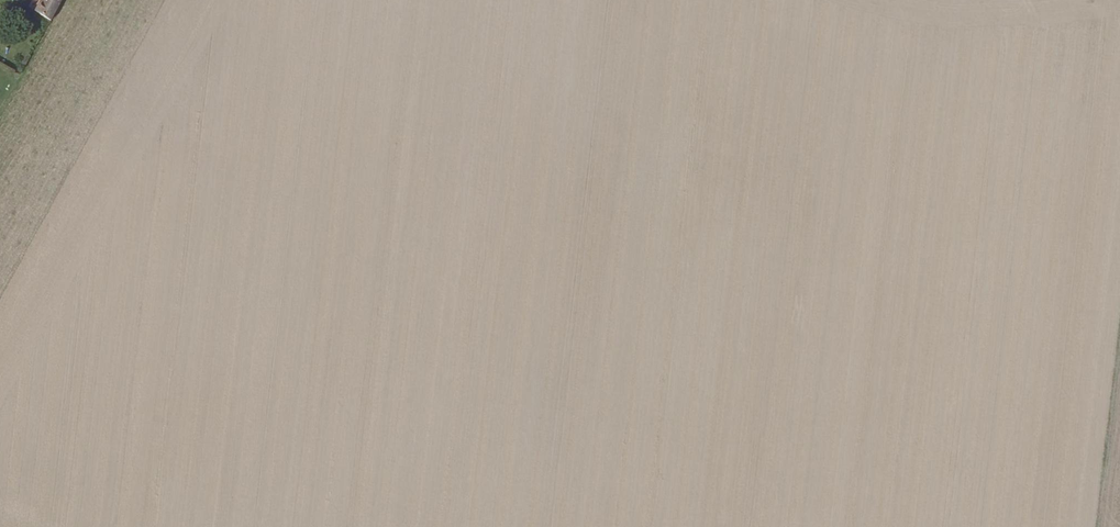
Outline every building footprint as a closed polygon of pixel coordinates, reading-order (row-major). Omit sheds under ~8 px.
[(31,11),(48,20),(60,0),(38,0),(31,11)]
